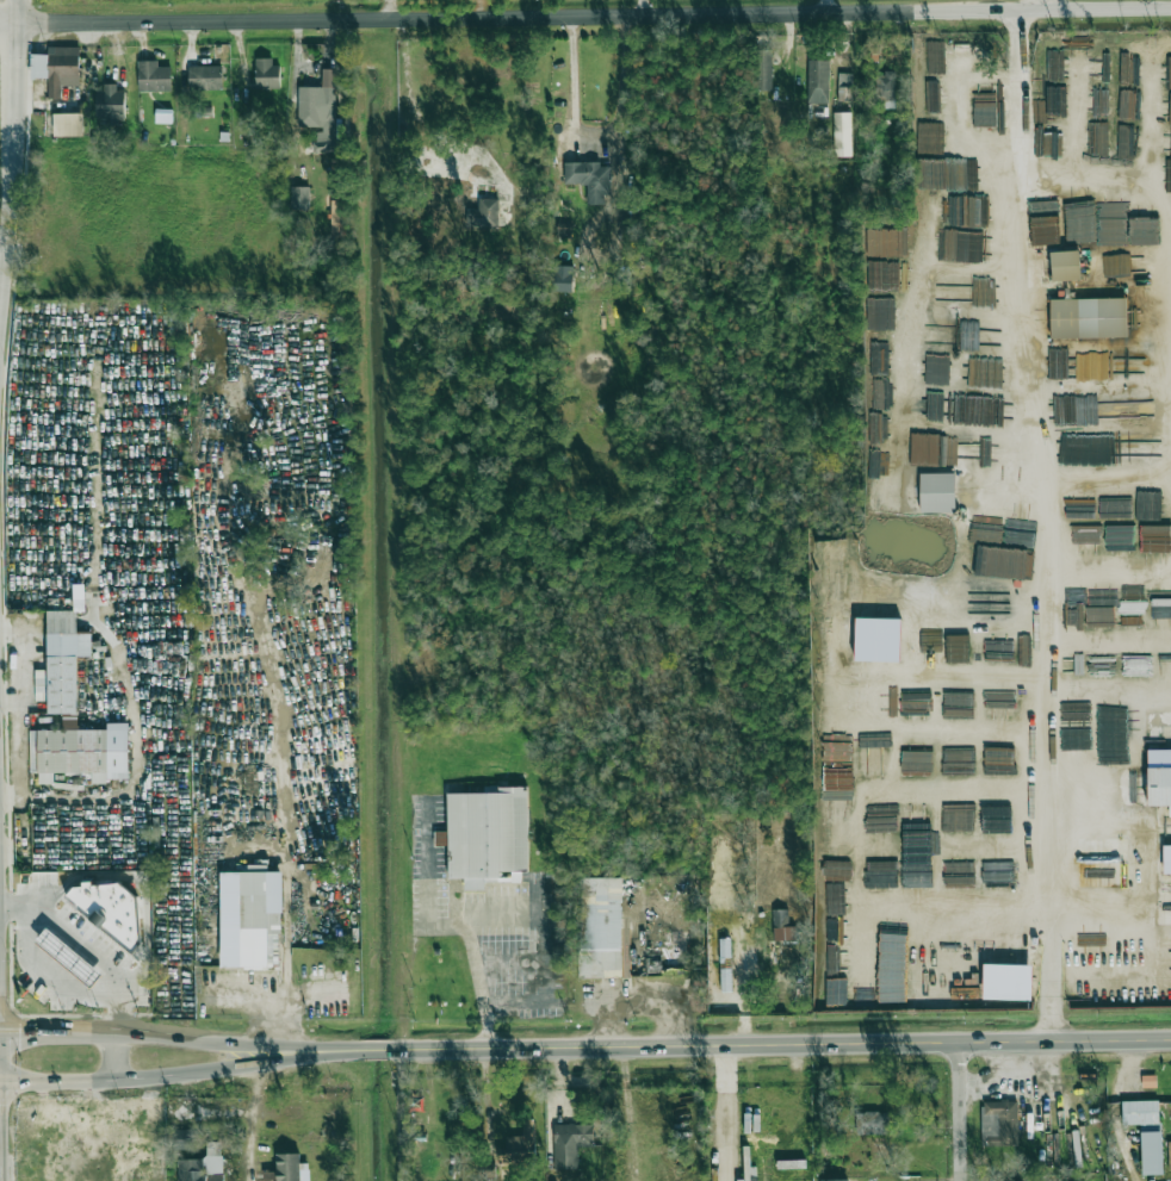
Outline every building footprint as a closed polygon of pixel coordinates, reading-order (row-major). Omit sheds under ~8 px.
[(31,54),(31,78),(48,79),(48,98),(61,99),(62,85),(79,85),(80,48),(48,47),(48,54),(31,54)] [(771,51),(758,51),(759,90),(772,90),(771,51)] [(280,65),(272,66),(272,58),(256,58),(256,89),(280,89),(280,65)] [(171,91),(171,66),(158,67),(157,60),(138,61),(138,92),(171,91)] [(829,60),(809,60),(808,103),(828,103),(829,60)] [(188,66),(188,90),(222,89),(222,65),(188,66)] [(298,87),(298,128),(314,128),(314,152),(336,152),(336,69),(322,69),(322,87),(298,87)] [(838,101),(853,102),(853,73),(838,73),(838,101)] [(895,108),(895,73),(876,73),(876,108),(895,108)] [(125,91),(117,91),(117,84),(104,84),(104,89),(97,89),(96,118),(110,118),(110,116),(125,116),(125,91)] [(172,123),(172,111),(156,110),(155,123),(172,123)] [(54,114),(54,136),(84,136),(83,113),(54,114)] [(851,113),(833,113),(834,157),(852,157),(851,113)] [(587,205),(604,205),(604,195),(611,195),(611,164),(565,163),(565,185),(587,185),(587,205)] [(291,210),(310,210),(309,187),(291,187),(291,210)] [(466,209),(465,226),(497,227),(498,199),(479,198),(478,210),(466,209)] [(331,236),(346,237),(347,201),(332,201),(331,236)] [(572,237),(572,223),(557,222),(557,237),(572,237)] [(884,230),(884,243),(868,242),(868,255),(906,256),(906,240),(901,239),(901,230),(884,230)] [(1052,281),(1081,280),(1079,250),(1050,252),(1052,281)] [(573,292),(573,266),(551,266),(550,291),(573,292)] [(981,307),(980,280),(935,281),(936,308),(981,307)] [(1127,337),(1126,298),(1050,299),(1051,339),(1127,337)] [(938,465),(939,434),(910,433),(910,464),(938,465)] [(939,467),(991,468),(992,438),(940,437),(939,467)] [(920,474),(920,513),(956,513),(955,473),(920,474)] [(940,605),(941,589),(925,588),(924,615),(944,616),(944,606),(940,605)] [(129,779),(128,723),(107,724),(107,729),(78,730),(77,656),(92,656),(91,633),(77,633),(77,610),(47,611),(48,669),(35,670),(35,701),(48,700),(48,714),(63,714),(63,730),(30,730),(30,773),(39,773),(39,784),(54,784),(54,773),(92,773),(92,783),(107,783),(107,779),(129,779)] [(968,663),(968,635),(946,635),(945,662),(968,663)] [(1155,757),(1155,768),(1148,768),(1148,806),(1170,806),(1170,816),(1170,757),(1155,757)] [(447,793),(448,879),(463,879),(464,891),(484,891),(484,882),(520,882),(520,872),(527,872),(526,787),(498,787),(498,793),(447,793)] [(447,832),(434,832),(434,846),(447,846),(447,832)] [(622,878),(581,877),(579,977),(621,978),(622,878)] [(66,897),(74,888),(83,887),(83,883),(92,882),(93,887),(119,883),(136,897),(141,945),(134,955),(66,897)] [(795,926),(788,926),(788,909),(772,909),(773,941),(796,940),(795,926)] [(47,928),(103,975),(91,989),(35,941),(47,928)] [(730,939),(719,939),(721,992),(732,992),(730,939)] [(647,952),(647,972),(692,971),(691,964),(702,964),(702,946),(689,947),(690,948),(671,949),(671,952),(647,952)] [(985,1002),(1025,1002),(1025,968),(985,968),(985,1002)] [(826,979),(826,1006),(847,1006),(846,979),(826,979)] [(1019,1147),(1018,1101),(982,1103),(982,1115),(991,1114),(991,1123),(988,1123),(988,1130),(984,1130),(985,1148),(1019,1147)] [(1122,1101),(1123,1125),(1159,1125),(1159,1101),(1122,1101)] [(888,1134),(887,1112),(856,1112),(857,1135),(888,1134)] [(506,1147),(498,1148),(499,1162),(535,1161),(534,1119),(523,1120),(523,1136),(506,1136),(506,1147)] [(553,1124),(553,1169),(578,1170),(578,1148),(593,1148),(593,1125),(553,1124)] [(1141,1132),(1142,1176),(1163,1176),(1162,1131),(1141,1132)] [(222,1142),(206,1142),(206,1159),(178,1159),(179,1180),(223,1180),(222,1142)] [(276,1154),(277,1180),(309,1180),(308,1163),(299,1163),(299,1154),(276,1154)]
